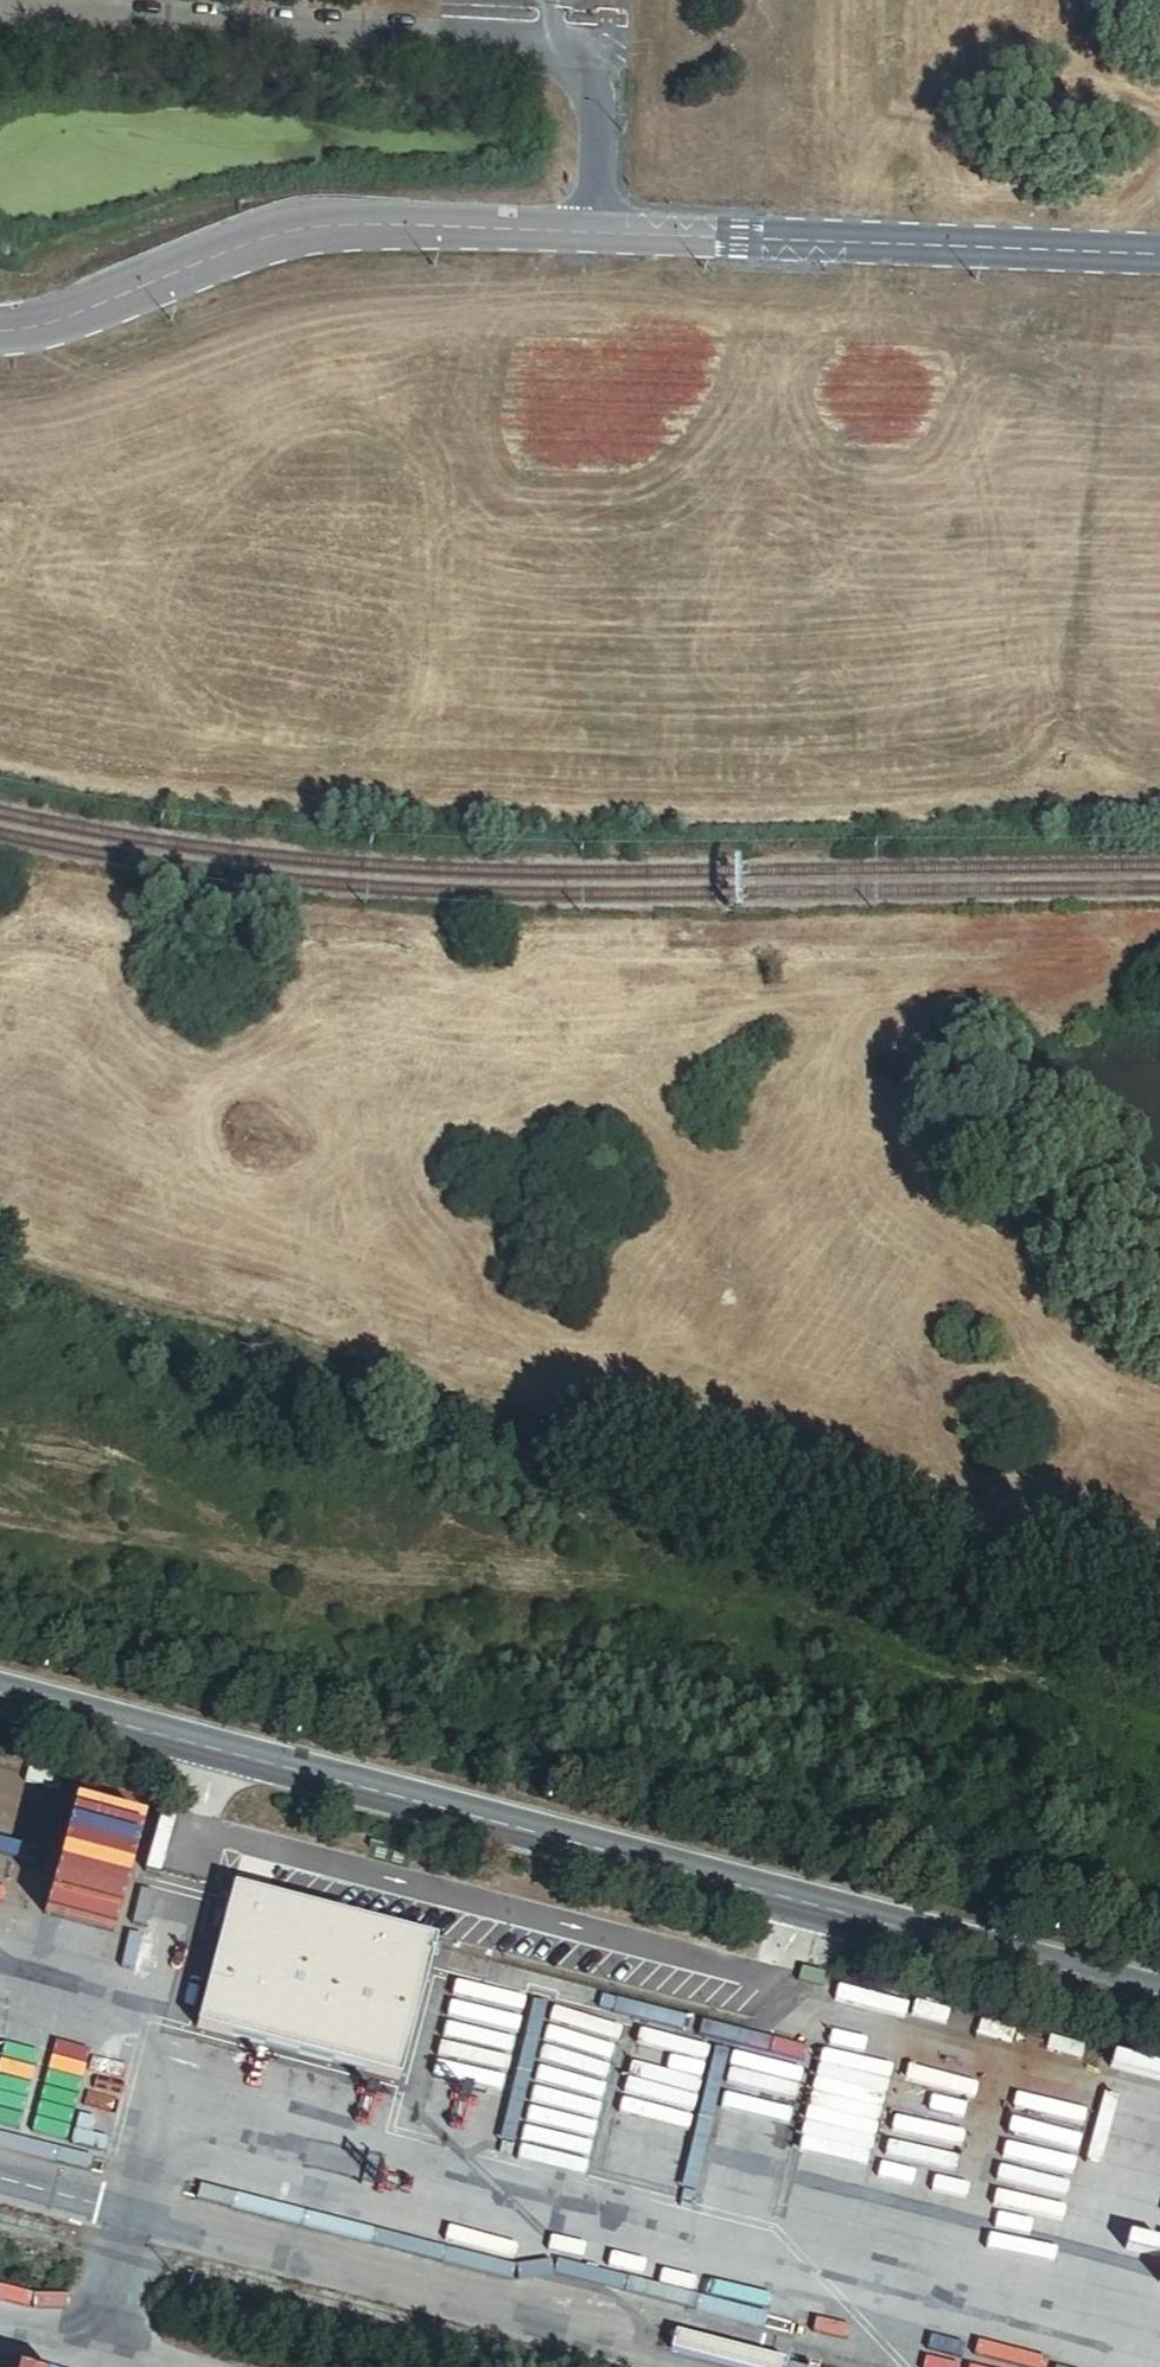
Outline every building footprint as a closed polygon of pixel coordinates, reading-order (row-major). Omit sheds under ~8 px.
[(436,1933),(237,1883),(202,2017),(401,2068),(436,1933)]
